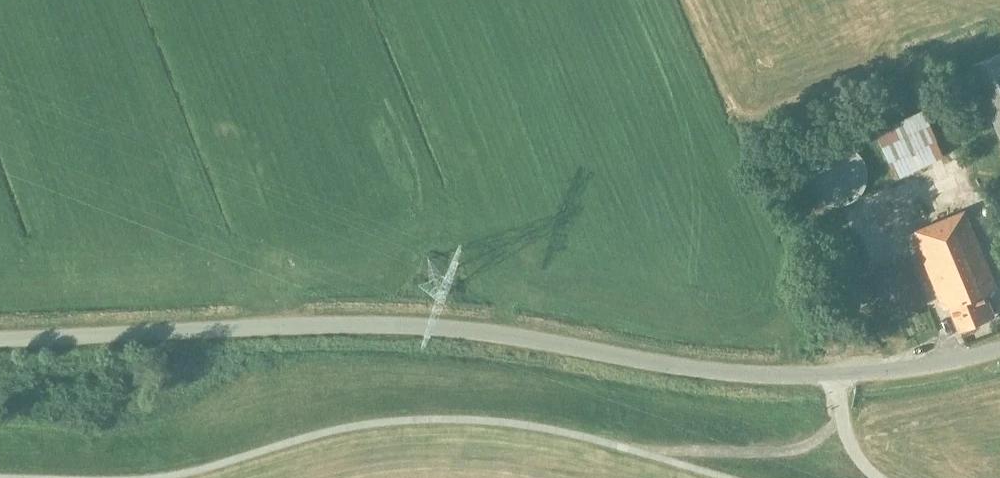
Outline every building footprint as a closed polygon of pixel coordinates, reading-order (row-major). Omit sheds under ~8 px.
[(972,65),(999,133),(999,53),(972,65)] [(937,141),(938,140),(924,109),(875,131),(898,179),(945,156),(937,141)] [(863,191),(866,183),(867,173),(865,164),(860,156),(853,150),(844,146),(835,145),(825,147),(817,152),(811,160),(808,169),(807,178),(809,187),(814,195),(822,201),(830,205),(840,205),(849,203),(857,198),(863,191)] [(959,330),(995,315),(986,292),(997,287),(965,210),(912,232),(944,309),(950,307),(959,330)] [(924,304),(907,261),(873,275),(891,318),(924,304)]
